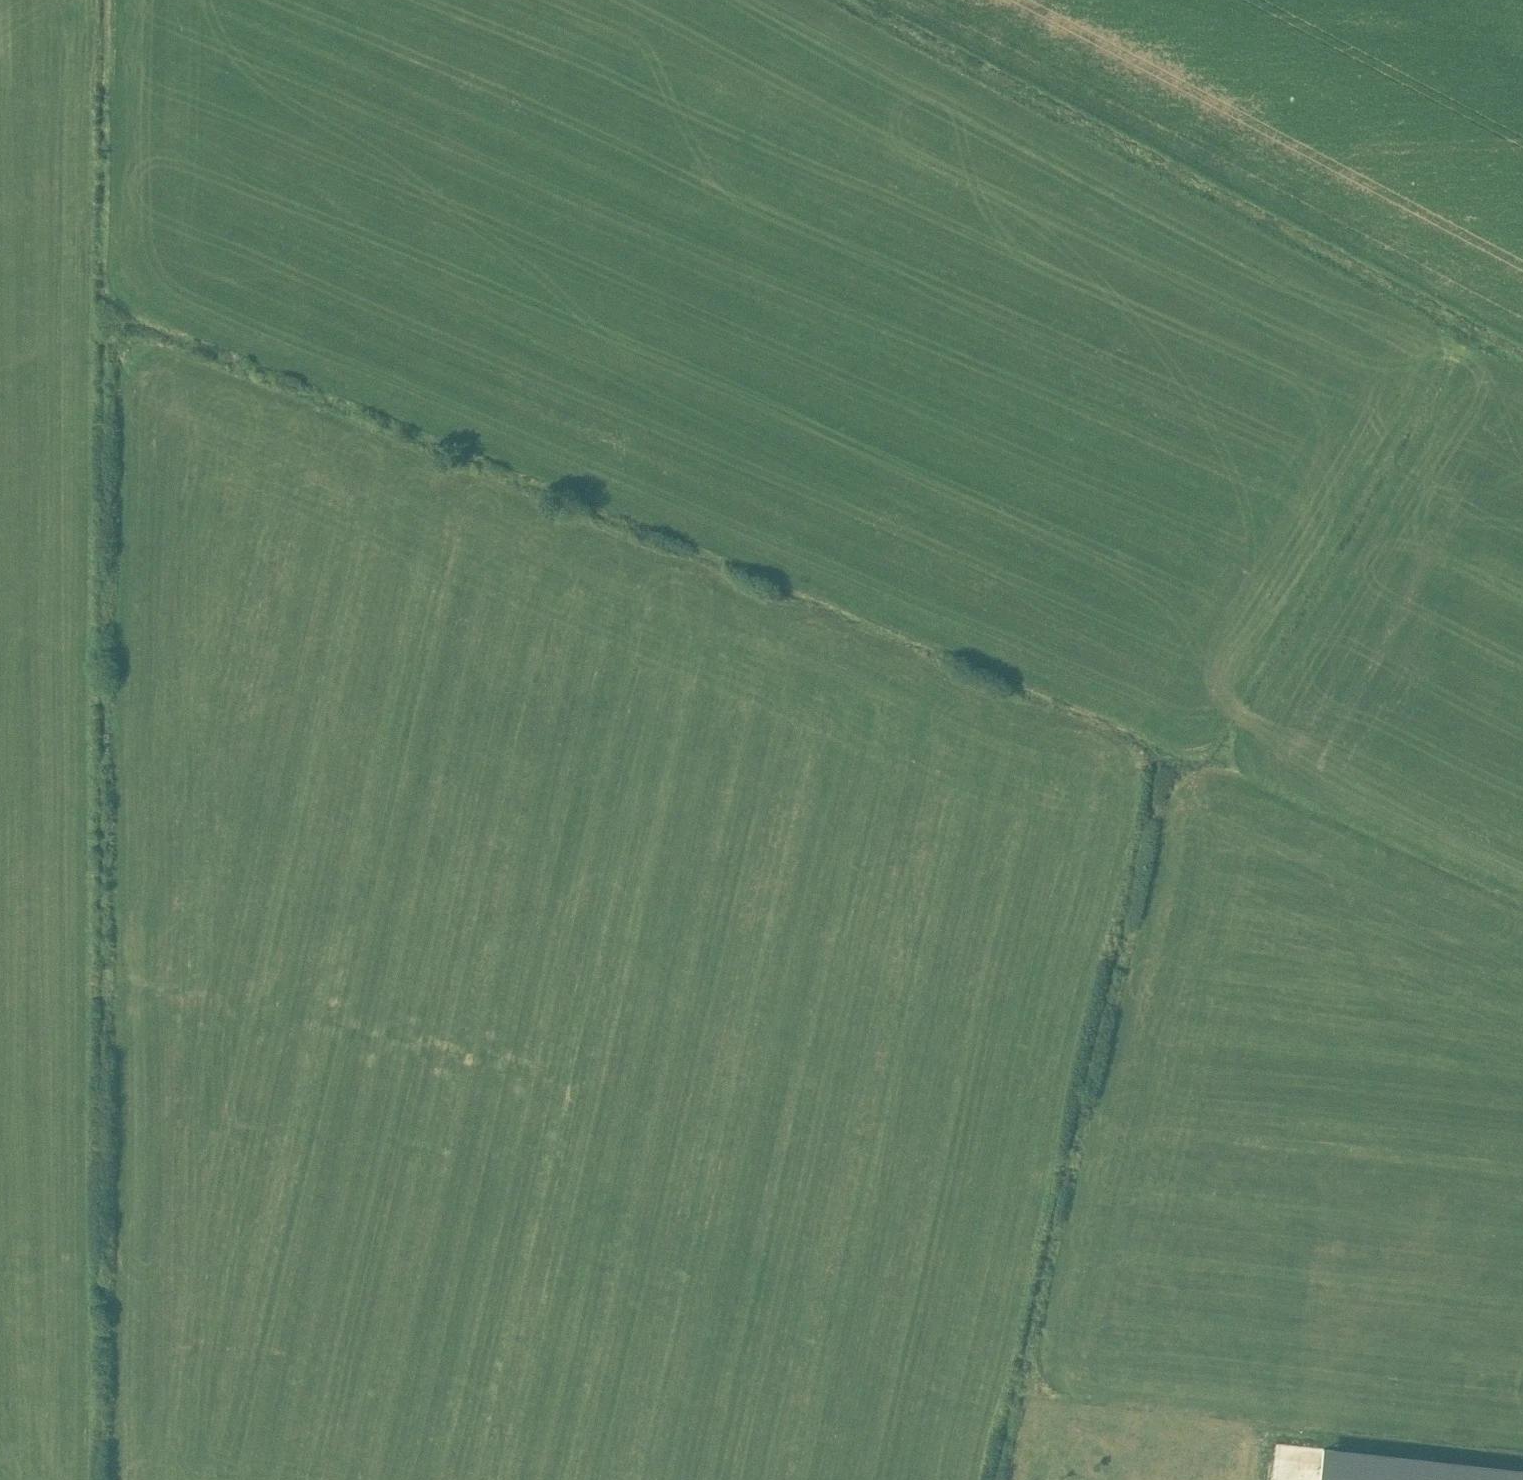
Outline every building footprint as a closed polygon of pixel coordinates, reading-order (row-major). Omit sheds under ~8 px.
[(1321,1479),(1522,1479),(1522,1469),(1325,1446),(1321,1479)]
